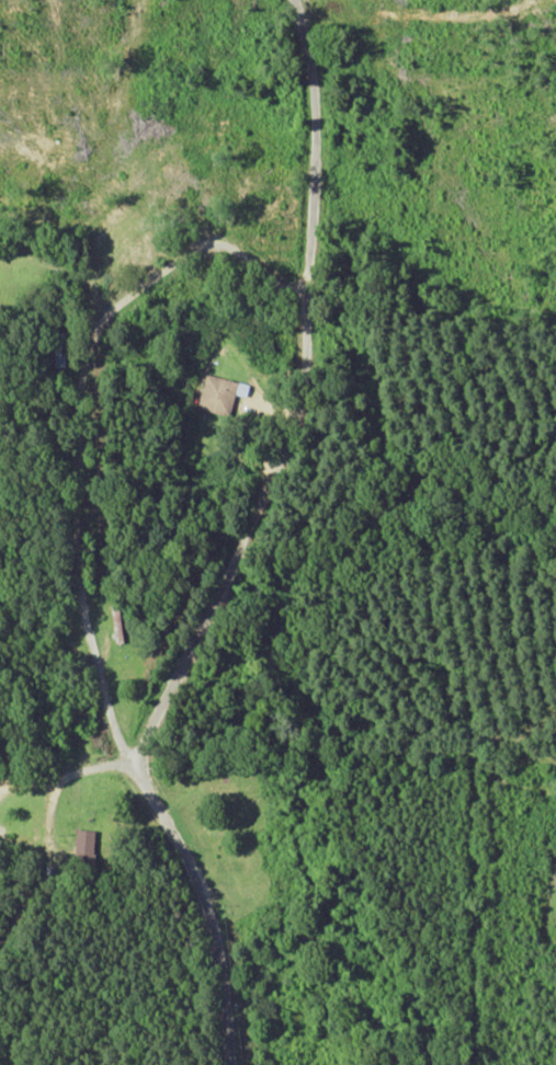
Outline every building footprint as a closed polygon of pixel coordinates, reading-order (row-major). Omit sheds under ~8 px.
[(198,412),(240,422),(248,384),(207,374),(198,412)] [(97,831),(77,830),(76,860),(96,860),(97,831)]
